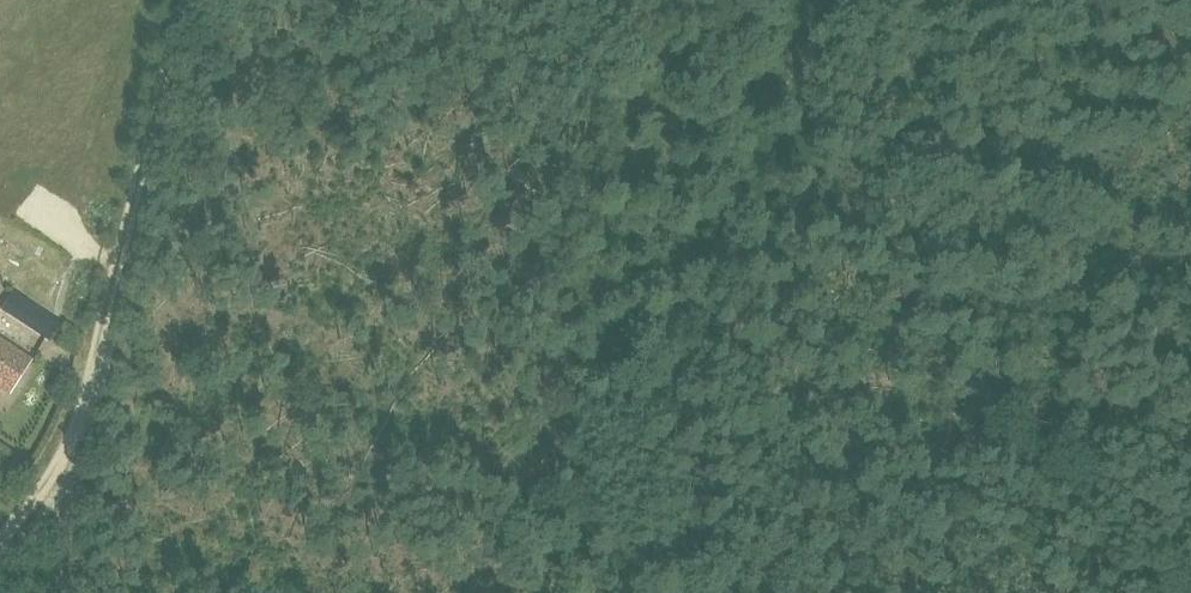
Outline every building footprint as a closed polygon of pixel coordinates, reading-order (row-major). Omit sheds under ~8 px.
[(61,323),(41,311),(12,292),(1,310),(30,328),(50,340),(61,323)] [(33,360),(0,338),(0,388),(1,387),(10,394),(33,360)]
